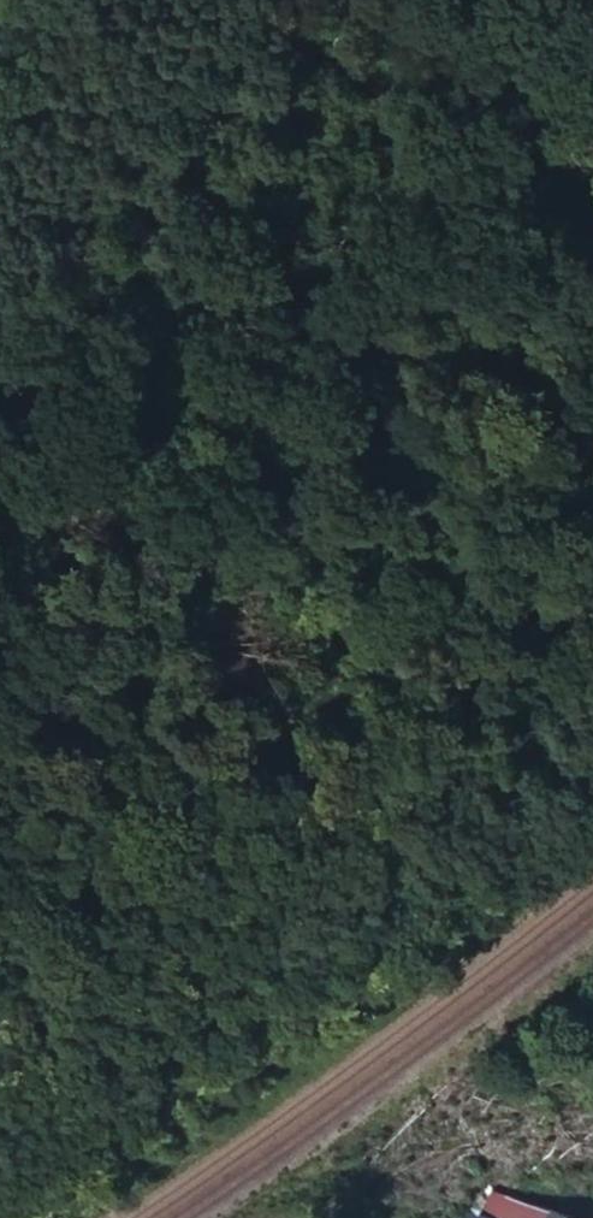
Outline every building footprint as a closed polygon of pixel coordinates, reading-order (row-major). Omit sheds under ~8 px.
[(565,1181),(513,1156),(489,1189),(477,1187),(466,1205),(482,1217),(505,1217),(513,1209),(527,1217),(553,1217),(592,1217),(592,1194),(565,1181)]
